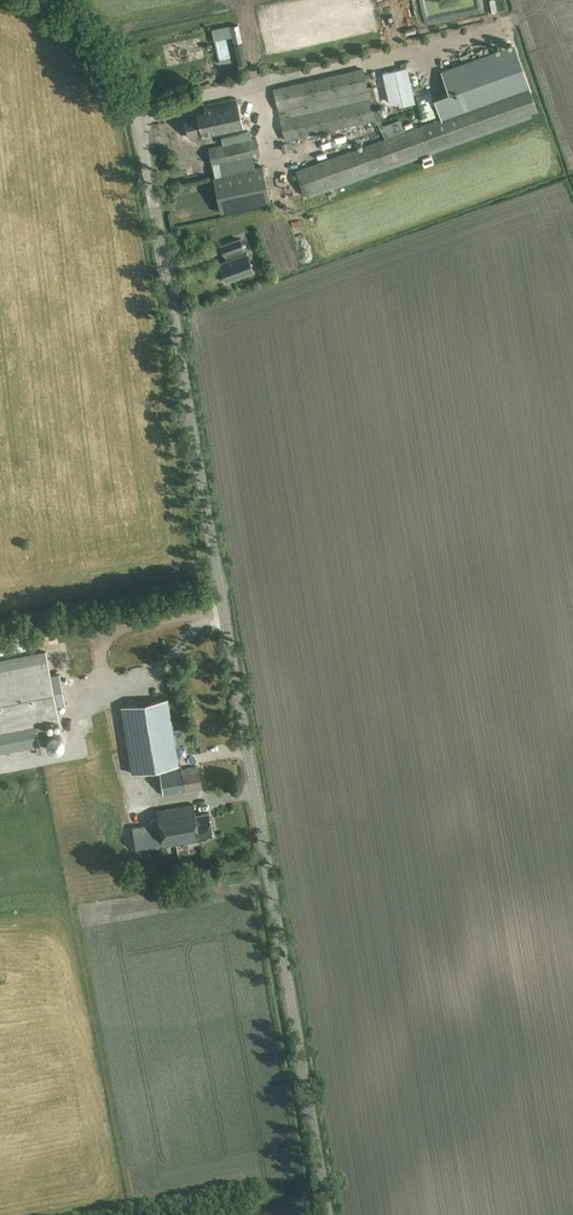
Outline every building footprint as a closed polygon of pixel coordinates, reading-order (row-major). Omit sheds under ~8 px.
[(247,65),(238,25),(230,27),(239,67),(247,65)] [(456,113),(527,87),(512,46),(441,72),(456,113)] [(289,114),(287,106),(367,88),(362,66),(272,86),(284,139),(374,119),(369,96),(289,114)] [(382,73),(383,75),(390,105),(399,103),(400,107),(415,104),(407,68),(382,73)] [(368,72),(364,73),(374,119),(385,138),(388,137),(383,127),(379,121),(368,72)] [(304,196),(537,112),(528,87),(527,87),(499,98),(473,107),(457,113),(388,137),(385,138),(295,171),(304,196)] [(201,136),(229,129),(243,126),(236,96),(204,104),(205,109),(182,115),(187,136),(200,133),(201,136)] [(252,139),(250,132),(221,139),(222,145),(249,139),(252,139)] [(316,144),(319,155),(339,149),(335,138),(316,144)] [(222,145),(216,147),(220,165),(253,157),(249,139),(222,145)] [(220,214),(270,204),(262,167),(212,177),(220,214)] [(217,168),(207,170),(208,178),(218,176),(217,168)] [(286,201),(283,192),(270,196),(273,205),(286,201)] [(218,264),(225,283),(254,272),(247,253),(244,254),(243,249),(244,249),(240,239),(220,246),(224,256),(225,256),(227,260),(218,264)] [(36,727),(59,722),(57,708),(65,707),(59,675),(50,676),(46,652),(0,661),(0,734),(36,727)] [(133,774),(180,766),(168,699),(121,707),(133,774)] [(40,746),(36,727),(0,734),(0,754),(40,746)] [(51,754),(54,743),(45,740),(41,751),(51,754)] [(164,794),(202,788),(199,767),(161,773),(164,794)] [(124,798),(124,809),(134,809),(134,797),(124,798)] [(198,816),(196,804),(158,811),(159,822),(132,827),(137,852),(164,847),(208,840),(207,837),(214,835),(211,814),(198,816)]
